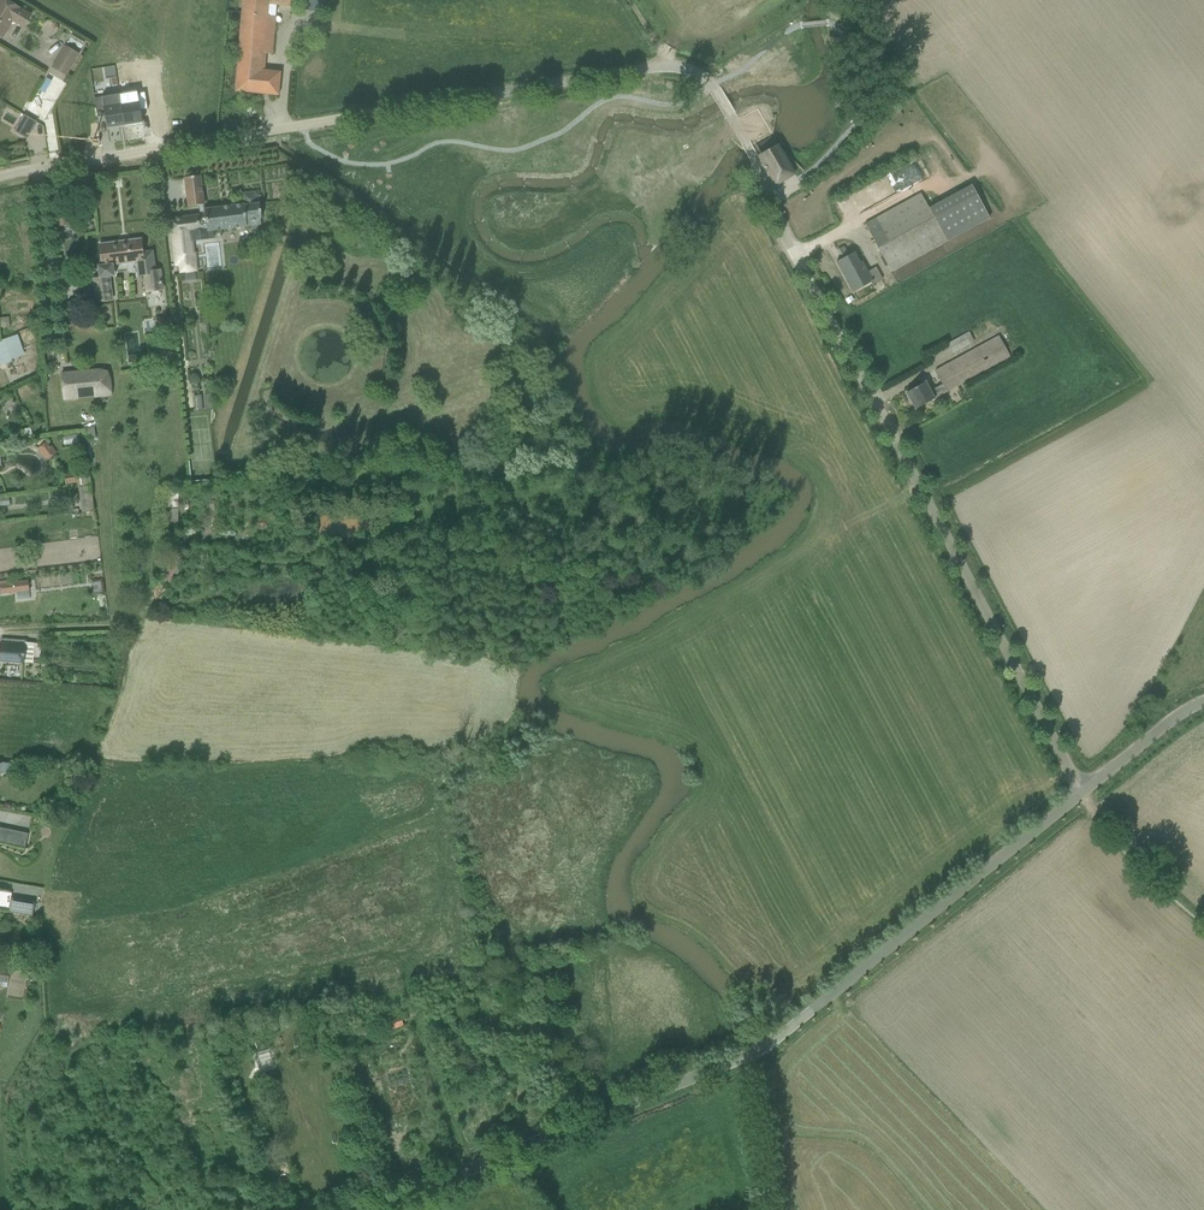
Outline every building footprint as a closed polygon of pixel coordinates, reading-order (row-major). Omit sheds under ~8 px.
[(235,93),(279,96),(280,72),(264,71),(265,55),(272,55),(274,8),(288,8),(288,0),(240,0),(235,93)] [(327,0),(305,0),(304,11),(326,13),(327,0)] [(0,2),(0,33),(6,23),(18,31),(26,18),(0,2)] [(37,25),(38,33),(46,32),(45,24),(37,25)] [(52,67),(68,77),(79,59),(63,49),(52,67)] [(890,96),(899,90),(891,77),(882,83),(890,96)] [(122,94),(119,95),(124,126),(142,123),(140,111),(147,109),(144,93),(137,94),(137,89),(121,92),(122,94)] [(107,128),(124,126),(119,95),(94,99),(97,118),(105,117),(107,128)] [(36,125),(24,118),(16,131),(28,138),(36,125)] [(780,148),(761,159),(775,185),(795,174),(780,148)] [(911,158),(871,179),(880,194),(919,173),(911,158)] [(177,203),(192,203),(191,174),(176,175),(177,203)] [(989,219),(971,185),(928,208),(920,194),(864,224),(891,272),(989,219)] [(263,226),(259,191),(240,193),(242,205),(202,209),(203,214),(168,218),(175,276),(196,274),(191,234),(263,226)] [(151,293),(162,292),(160,270),(154,271),(152,251),(142,252),(140,239),(94,244),(97,266),(93,266),(95,279),(91,280),(94,300),(112,298),(109,279),(113,278),(111,265),(134,263),(136,278),(142,277),(149,276),(151,293)] [(209,268),(210,242),(199,242),(198,267),(209,268)] [(841,257),(848,253),(844,246),(837,250),(841,257)] [(852,293),(872,282),(874,285),(882,280),(876,268),(867,272),(862,262),(860,263),(854,252),(836,262),(852,293)] [(946,391),(1010,356),(999,336),(935,370),(946,391)] [(939,342),(920,352),(924,360),(943,350),(939,342)] [(54,368),(55,398),(104,397),(103,367),(54,368)] [(915,409),(934,399),(925,382),(906,392),(915,409)] [(186,406),(194,406),(194,393),(186,393),(186,406)] [(78,427),(78,439),(87,440),(87,427),(78,427)] [(31,444),(35,457),(45,454),(41,441),(31,444)] [(81,475),(72,475),(73,501),(82,501),(81,475)] [(178,491),(167,490),(167,510),(174,505),(170,531),(178,531),(178,516),(180,516),(180,510),(178,510),(178,491)] [(215,512),(214,500),(187,501),(188,514),(215,512)] [(18,589),(19,596),(35,593),(32,576),(11,579),(12,590),(18,589)] [(81,589),(80,578),(44,579),(44,590),(81,589)] [(0,638),(0,660),(34,662),(35,640),(0,638)] [(0,831),(0,846),(19,851),(23,837),(0,831)] [(31,906),(6,902),(4,914),(29,919),(31,906)] [(13,1008),(13,972),(2,972),(2,985),(0,985),(0,1008),(13,1008)] [(384,1027),(396,1024),(395,1017),(383,1020),(384,1027)] [(359,1026),(350,1030),(353,1037),(362,1033),(359,1026)]
